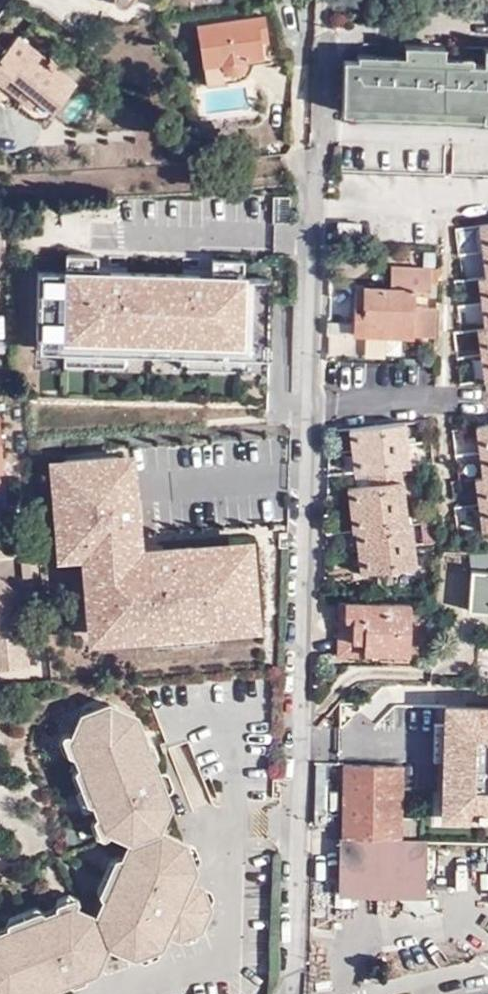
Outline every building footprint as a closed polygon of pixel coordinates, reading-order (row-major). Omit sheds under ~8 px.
[(264,16),(197,25),(206,85),(238,80),(242,80),(246,77),(248,76),(250,74),(251,72),(252,70),(253,67),(252,60),(263,58),(261,42),(268,42),(264,16)] [(19,35),(0,59),(0,82),(3,84),(1,87),(45,122),(77,82),(55,64),(57,62),(51,56),(49,59),(19,35)] [(405,61),(444,62),(444,45),(405,44),(405,61)] [(444,62),(405,61),(344,59),(343,113),(482,117),(482,119),(487,119),(487,47),(484,47),(483,63),(444,62)] [(76,95),(59,113),(72,125),(89,107),(76,95)] [(360,242),(361,224),(338,223),(337,241),(360,242)] [(455,227),(457,246),(477,244),(475,225),(455,227)] [(487,251),(487,225),(479,227),(482,252),(487,251)] [(147,315),(222,317),(222,305),(211,305),(212,269),(161,268),(161,262),(149,261),(147,315)] [(352,333),(435,338),(437,308),(414,306),(415,296),(430,297),(432,267),(390,265),(389,287),(363,286),(362,309),(354,309),(352,333)] [(486,277),(478,278),(481,303),(487,302),(487,277),(486,277)] [(221,319),(222,317),(147,315),(147,323),(211,326),(215,326),(217,324),(219,323),(220,321),(221,319)] [(485,329),(477,329),(480,356),(487,354),(487,328),(485,329)] [(351,451),(407,443),(404,421),(348,429),(351,451)] [(487,451),(487,424),(475,426),(478,452),(487,451)] [(410,466),(407,443),(351,451),(354,473),(401,467),(410,466)] [(80,559),(88,644),(259,630),(253,538),(143,547),(136,451),(47,458),(55,560),(80,559)] [(478,452),(481,478),(487,477),(487,451),(478,452)] [(405,502),(401,467),(354,473),(355,486),(346,487),(349,509),(405,502)] [(481,478),(475,479),(478,504),(487,503),(487,477),(481,478)] [(408,523),(405,502),(349,509),(352,529),(354,529),(408,523)] [(478,504),(481,530),(487,529),(487,503),(478,504)] [(411,523),(408,523),(354,529),(357,551),(414,545),(411,523)] [(414,545),(357,551),(360,573),(416,566),(414,545)] [(470,552),(470,569),(467,610),(487,612),(487,552),(470,552)] [(29,666),(22,608),(15,601),(21,594),(0,578),(0,669),(29,666)] [(409,652),(410,602),(338,601),(337,655),(364,656),(364,652),(409,652)] [(394,703),(391,716),(418,724),(422,711),(394,703)] [(137,715),(110,704),(82,714),(82,720),(80,720),(72,738),(107,829),(131,841),(96,919),(70,908),(0,935),(0,993),(38,993),(96,971),(107,945),(134,956),(161,945),(167,932),(180,939),(201,931),(210,908),(203,887),(189,882),(195,869),(185,842),(158,830),(170,803),(137,715)] [(481,766),(487,766),(487,727),(484,727),(485,713),(451,711),(450,739),(436,738),(435,763),(453,764),(453,754),(482,755),(481,766)] [(404,759),(404,747),(395,746),(395,760),(404,759)] [(453,764),(481,766),(482,755),(453,754),(453,764)] [(423,894),(424,841),(418,841),(418,818),(402,818),(403,782),(404,765),(342,764),(340,892),(400,894),(423,894)] [(402,818),(418,818),(419,782),(403,782),(402,818)] [(451,895),(423,894),(400,894),(406,933),(456,927),(451,895)]
